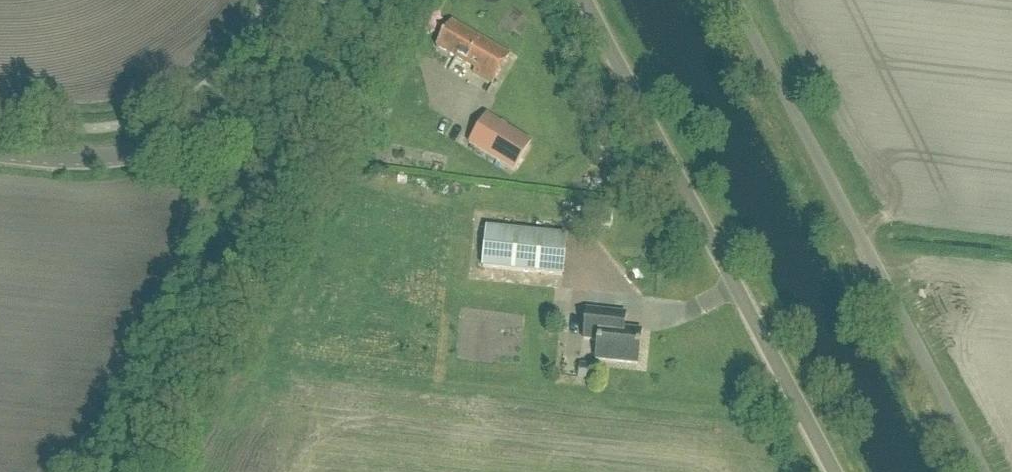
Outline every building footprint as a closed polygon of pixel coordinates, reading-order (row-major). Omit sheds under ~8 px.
[(473,75),(492,86),(509,57),(451,23),(436,49),(475,72),(473,75)] [(486,117),(468,146),(512,173),(530,144),(486,117)] [(562,278),(566,238),(487,230),(482,270),(562,278)] [(637,366),(641,332),(624,330),(625,315),(587,311),(583,341),(598,343),(596,362),(637,366)]
